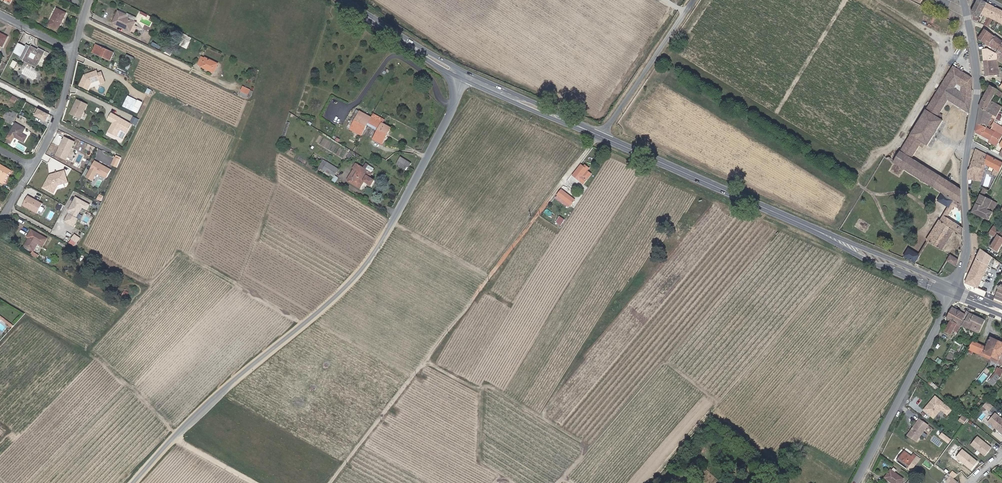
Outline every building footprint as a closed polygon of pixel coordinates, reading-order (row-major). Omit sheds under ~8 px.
[(980,0),(972,0),(970,4),(973,19),(978,21),(978,20),(980,21),(983,17),(980,15),(982,11),(990,15),(989,17),(987,21),(984,19),(982,23),(989,27),(993,19),(994,17),(999,19),(998,22),(994,29),(997,30),(1001,23),(1001,21),(1001,11),(980,0)] [(64,10),(56,6),(47,22),(56,27),(64,10)] [(118,11),(114,20),(131,29),(135,22),(129,19),(125,17),(127,15),(118,11)] [(152,22),(144,18),(143,20),(141,19),(140,22),(150,27),(152,22)] [(131,29),(114,20),(113,23),(130,31),(131,29)] [(986,29),(979,39),(987,46),(989,46),(1000,49),(1001,51),(1001,41),(986,29)] [(37,48),(26,43),(23,48),(26,50),(22,58),(36,65),(44,49),(38,46),(37,48)] [(93,52),(111,60),(114,52),(97,44),(93,52)] [(988,49),(983,49),(984,61),(998,60),(1001,63),(1001,54),(1001,56),(997,53),(988,49)] [(201,66),(214,71),(218,63),(206,57),(205,57),(202,65),(201,66)] [(998,66),(998,60),(984,61),(986,76),(999,74),(998,66)] [(964,74),(947,64),(915,117),(895,149),(908,157),(918,141),(924,144),(938,119),(932,115),(942,99),(964,112),(966,97),(964,74)] [(102,77),(100,72),(96,73),(95,71),(83,75),(94,80),(98,79),(102,77)] [(87,89),(90,82),(94,80),(83,75),(78,85),(87,89)] [(251,88),(244,85),(241,92),(248,95),(251,88)] [(981,108),(998,118),(1001,111),(1001,107),(992,101),(996,94),(1001,97),(1001,95),(1001,92),(991,85),(982,100),(981,108)] [(138,113),(142,104),(128,97),(124,106),(138,113)] [(87,105),(76,100),(70,114),(81,119),(87,105)] [(998,118),(981,108),(980,108),(979,115),(978,123),(991,130),(993,126),(991,125),(993,120),(996,121),(998,118)] [(49,114),(39,109),(35,115),(46,121),(49,114)] [(15,115),(9,111),(5,118),(12,122),(15,115)] [(132,123),(111,113),(108,119),(113,122),(108,132),(117,136),(121,129),(127,132),(132,123)] [(371,126),(372,124),(376,115),(375,114),(373,119),(364,114),(355,129),(351,126),(350,129),(354,131),(364,137),(371,126)] [(376,115),(372,124),(381,129),(380,131),(375,140),(383,144),(392,129),(384,125),(386,121),(376,115)] [(132,123),(137,125),(140,118),(134,116),(132,123)] [(24,128),(14,122),(8,133),(18,139),(24,128)] [(978,123),(976,132),(992,140),(991,142),(998,145),(999,143),(1001,138),(1001,130),(996,126),(994,125),(993,126),(991,130),(978,123)] [(67,160),(76,141),(64,136),(56,155),(67,160)] [(959,187),(908,157),(895,149),(888,159),(939,191),(934,199),(944,206),(925,238),(942,248),(952,231),(961,236),(961,227),(946,217),(952,207),(951,206),(953,204),(954,201),(959,204),(960,204),(959,187)] [(984,181),(987,164),(989,156),(976,149),(971,168),(968,169),(967,179),(984,181)] [(412,160),(401,153),(397,160),(408,167),(412,160)] [(111,164),(117,167),(122,157),(116,154),(111,164)] [(1000,173),(1001,171),(1001,168),(1001,163),(989,156),(987,164),(996,169),(994,173),(999,175),(1000,173)] [(107,178),(112,168),(95,159),(86,177),(93,181),(97,173),(107,178)] [(338,167),(327,160),(326,163),(337,169),(338,167)] [(364,167),(356,162),(353,167),(355,167),(349,175),(351,176),(349,180),(360,187),(364,180),(371,184),(375,179),(370,176),(372,172),(371,171),(374,167),(367,162),(364,167)] [(337,169),(326,163),(322,168),(324,170),(326,168),(330,170),(329,173),(333,175),(337,169)] [(0,165),(0,182),(4,184),(11,171),(0,165)] [(584,168),(581,166),(573,177),(585,185),(588,181),(584,178),(589,169),(586,167),(584,168)] [(66,170),(45,174),(48,190),(57,189),(56,184),(68,182),(66,170)] [(987,190),(984,188),(973,212),(989,220),(998,204),(984,197),(987,190)] [(576,201),(562,191),(556,200),(562,204),(564,201),(570,205),(572,206),(576,201)] [(28,194),(22,205),(38,214),(44,203),(28,194)] [(88,210),(91,204),(76,196),(64,221),(75,226),(79,218),(78,217),(83,208),(88,210)] [(560,216),(556,221),(561,225),(565,219),(560,216)] [(871,223),(859,217),(854,226),(866,232),(871,223)] [(994,225),(990,233),(997,236),(991,247),(999,251),(1001,245),(1001,230),(994,225)] [(29,238),(39,243),(43,246),(47,239),(40,235),(39,237),(37,235),(38,234),(32,230),(27,237),(29,238)] [(69,243),(76,246),(81,237),(74,233),(69,243)] [(34,251),(39,243),(29,238),(24,246),(34,251)] [(920,254),(908,247),(902,257),(914,263),(920,254)] [(995,256),(984,249),(969,282),(981,287),(995,256)] [(949,254),(947,262),(956,265),(959,258),(949,254)] [(1001,261),(995,256),(981,287),(988,290),(994,277),(1001,261)] [(950,321),(956,324),(959,326),(964,317),(967,318),(969,313),(967,312),(965,315),(952,308),(946,319),(950,321)] [(985,320),(969,313),(967,318),(963,325),(979,332),(985,320)] [(951,334),(956,324),(950,321),(945,331),(951,334)] [(990,359),(998,341),(991,338),(986,347),(973,341),(967,348),(990,359)] [(998,341),(990,359),(1001,365),(1001,364),(1001,354),(1001,352),(1001,343),(998,341)] [(982,383),(988,376),(984,372),(978,380),(982,383)] [(1001,376),(997,373),(992,379),(996,382),(1001,376)] [(951,410),(936,396),(924,409),(931,415),(935,411),(938,411),(940,408),(941,409),(947,414),(951,410)] [(993,406),(987,401),(983,406),(989,411),(993,406)] [(941,409),(940,408),(938,411),(935,411),(931,415),(933,417),(941,409)] [(995,414),(988,422),(1001,434),(1001,419),(995,414)] [(928,425),(920,418),(907,435),(916,442),(928,425)] [(992,448),(977,437),(971,445),(986,456),(992,448)] [(977,463),(961,450),(954,458),(970,471),(977,463)] [(912,456),(904,451),(897,461),(908,469),(911,465),(916,460),(917,461),(919,458),(913,454),(912,456)] [(888,468),(883,476),(892,482),(898,482),(901,478),(894,472),(890,469),(888,468)]
